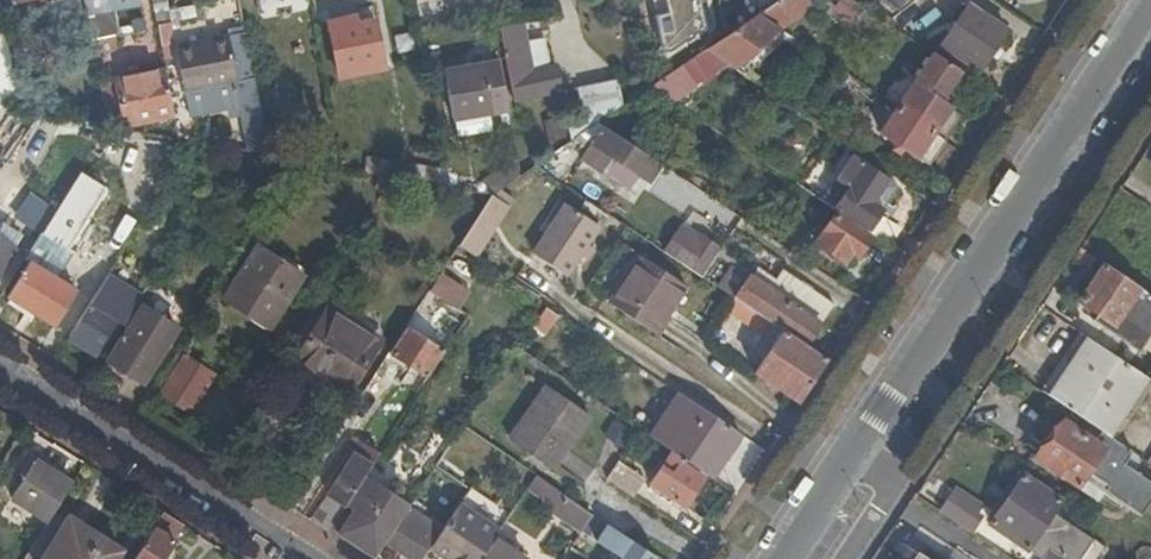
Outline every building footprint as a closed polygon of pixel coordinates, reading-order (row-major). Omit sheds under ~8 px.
[(91,42),(112,38),(118,36),(114,14),(103,16),(101,9),(99,0),(83,0),(91,42)] [(101,9),(136,2),(135,0),(99,0),(101,9)] [(154,29),(203,19),(210,2),(166,11),(164,0),(148,0),(154,29)] [(782,2),(757,19),(779,34),(820,9),(813,0),(785,0),(782,2)] [(849,13),(853,6),(843,0),(830,0),(849,13)] [(975,75),(1002,36),(966,11),(938,51),(975,75)] [(779,34),(757,19),(709,51),(705,53),(745,81),(787,39),(779,34)] [(352,28),(351,24),(327,28),(339,81),(382,72),(373,25),(352,28)] [(511,103),(555,94),(550,70),(529,73),(519,24),(496,29),(511,103)] [(180,97),(231,87),(244,152),(267,156),(241,35),(172,49),(180,97)] [(112,38),(91,42),(94,56),(115,51),(112,38)] [(792,42),(787,39),(745,81),(751,85),(792,42)] [(921,58),(899,43),(891,55),(913,70),(921,58)] [(966,80),(931,56),(893,112),(944,147),(960,123),(944,112),(966,80)] [(443,77),(453,123),(506,113),(496,65),(443,77)] [(133,120),(135,127),(160,122),(172,119),(162,73),(115,82),(121,121),(133,120)] [(673,75),(650,90),(674,106),(690,95),(673,75)] [(585,117),(562,122),(567,146),(594,128),(618,112),(612,84),(579,91),(585,117)] [(906,157),(927,171),(944,147),(893,112),(876,138),(890,148),(888,152),(903,162),(906,157)] [(100,126),(69,119),(69,128),(100,134),(100,126)] [(161,131),(154,131),(153,136),(158,137),(176,140),(172,119),(160,122),(161,131)] [(607,160),(646,184),(656,169),(594,128),(567,146),(583,155),(577,165),(596,177),(607,160)] [(367,159),(364,174),(394,180),(449,191),(446,173),(367,159)] [(868,205),(883,184),(850,160),(836,181),(846,188),(834,207),(866,229),(877,211),(868,205)] [(515,161),(481,184),(489,198),(519,178),(515,161)] [(533,168),(519,178),(489,198),(505,209),(506,210),(546,177),(533,168)] [(505,209),(489,198),(457,248),(472,259),(505,209)] [(564,208),(531,257),(566,280),(599,233),(564,208)] [(865,240),(832,217),(811,247),(839,265),(848,253),(854,257),(865,240)] [(18,240),(0,228),(0,268),(18,240)] [(695,245),(678,235),(663,257),(680,268),(695,245)] [(71,295),(54,282),(69,258),(38,238),(22,263),(27,266),(6,300),(50,329),(71,295)] [(698,241),(695,245),(680,268),(699,281),(717,254),(698,241)] [(225,302),(270,330),(301,279),(257,251),(225,302)] [(681,290),(638,260),(606,309),(649,338),(681,290)] [(1095,317),(1110,327),(1136,289),(1103,266),(1077,305),(1095,317)] [(110,272),(104,281),(88,308),(114,324),(122,329),(136,308),(139,304),(145,294),(110,272)] [(468,294),(441,274),(388,356),(408,369),(397,386),(414,397),(441,354),(419,339),(442,305),(456,315),(468,294)] [(731,303),(733,304),(804,352),(834,311),(782,277),(774,288),(755,275),(749,285),(745,283),(731,303)] [(1136,289),(1110,327),(1095,317),(1093,321),(1138,351),(1150,331),(1150,298),(1136,289)] [(385,335),(334,301),(294,364),(312,375),(327,385),(325,389),(343,401),(385,335)] [(755,355),(764,361),(751,378),(794,406),(822,365),(820,364),(804,352),(733,304),(727,312),(765,338),(755,355)] [(114,324),(88,308),(67,341),(93,357),(103,341),(114,324)] [(109,364),(141,384),(174,332),(142,312),(109,364)] [(728,325),(721,320),(714,331),(721,335),(728,325)] [(122,329),(114,324),(103,341),(112,347),(122,329)] [(1080,338),(1042,398),(1098,435),(1113,445),(1150,386),(1080,338)] [(203,376),(204,373),(176,355),(163,377),(169,380),(160,395),(181,408),(195,388),(207,395),(214,384),(203,376)] [(294,364),(290,371),(307,384),(312,375),(294,364)] [(542,388),(524,416),(568,445),(586,418),(542,388)] [(675,395),(646,439),(668,454),(680,462),(709,482),(738,438),(675,395)] [(505,444),(550,474),(568,445),(524,416),(505,444)] [(1031,463),(1074,493),(1082,479),(1103,493),(1101,496),(1136,520),(1150,498),(1150,488),(1122,468),(1130,456),(1113,445),(1098,435),(1090,446),(1061,427),(1053,438),(1049,436),(1031,463)] [(338,460),(347,466),(311,525),(326,534),(356,487),(369,466),(343,451),(338,460)] [(699,482),(677,467),(680,462),(668,454),(647,485),(682,508),(699,482)] [(646,473),(620,455),(608,473),(634,490),(646,473)] [(443,458),(436,469),(466,489),(472,478),(443,458)] [(33,462),(9,500),(46,523),(52,514),(70,486),(33,462)] [(466,489),(436,469),(422,490),(454,510),(456,508),(467,490),(466,489)] [(1059,505),(1020,479),(988,527),(1027,553),(1059,505)] [(1103,493),(1082,479),(1074,493),(1094,506),(1101,496),(1103,493)] [(356,487),(326,534),(366,558),(375,558),(387,542),(403,518),(391,509),(395,503),(394,497),(391,494),(385,493),(381,495),(377,501),(356,487)] [(948,491),(933,513),(961,532),(976,510),(948,491)] [(561,497),(548,517),(577,537),(580,533),(589,519),(590,517),(561,497)] [(442,528),(430,548),(447,558),(482,558),(488,550),(497,535),(456,508),(454,510),(442,528)] [(403,518),(387,542),(413,558),(422,558),(430,548),(442,528),(424,517),(421,520),(408,510),(403,518)] [(46,523),(23,558),(113,558),(116,553),(68,520),(65,523),(52,514),(46,523)] [(164,517),(135,558),(162,558),(182,528),(164,517)] [(611,535),(589,519),(580,533),(603,548),(611,535)] [(482,558),(502,558),(488,550),(482,558)]
